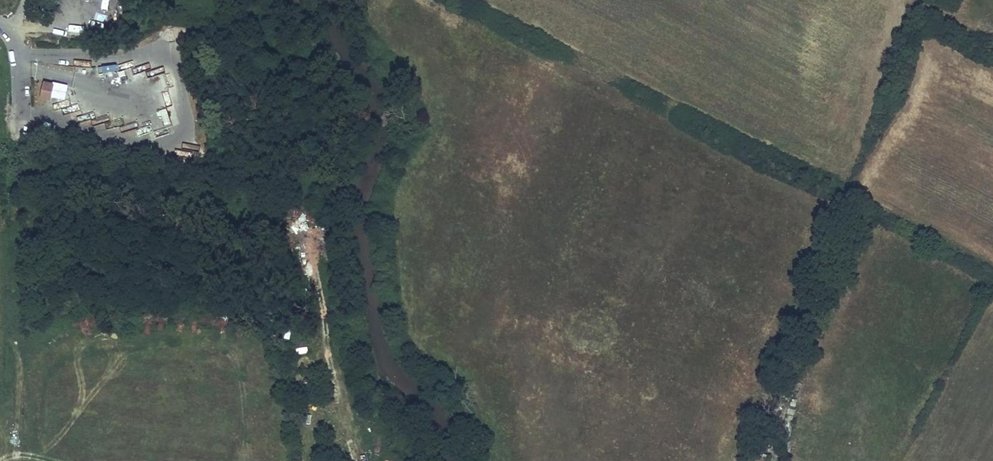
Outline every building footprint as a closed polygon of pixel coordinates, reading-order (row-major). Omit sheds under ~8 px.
[(53,84),(43,82),(40,100),(49,102),(50,97),(53,84)] [(67,86),(53,83),(53,84),(50,97),(64,100),(67,86)] [(160,112),(164,128),(170,127),(167,111),(160,112)]
